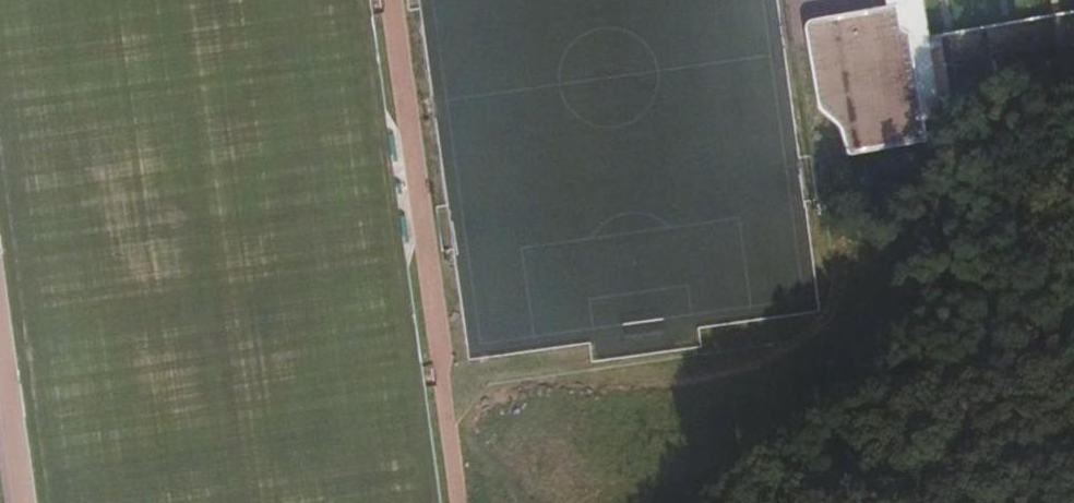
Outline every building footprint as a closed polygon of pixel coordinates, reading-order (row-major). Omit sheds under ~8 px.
[(929,99),(953,96),(935,0),(903,0),(904,7),(909,7),(911,23),(919,34),(929,99)] [(936,141),(929,99),(919,34),(911,23),(909,7),(904,7),(841,18),(844,35),(819,42),(828,106),(849,126),(856,155),(936,141)] [(817,26),(819,42),(844,35),(841,18),(820,21),(817,26)]
